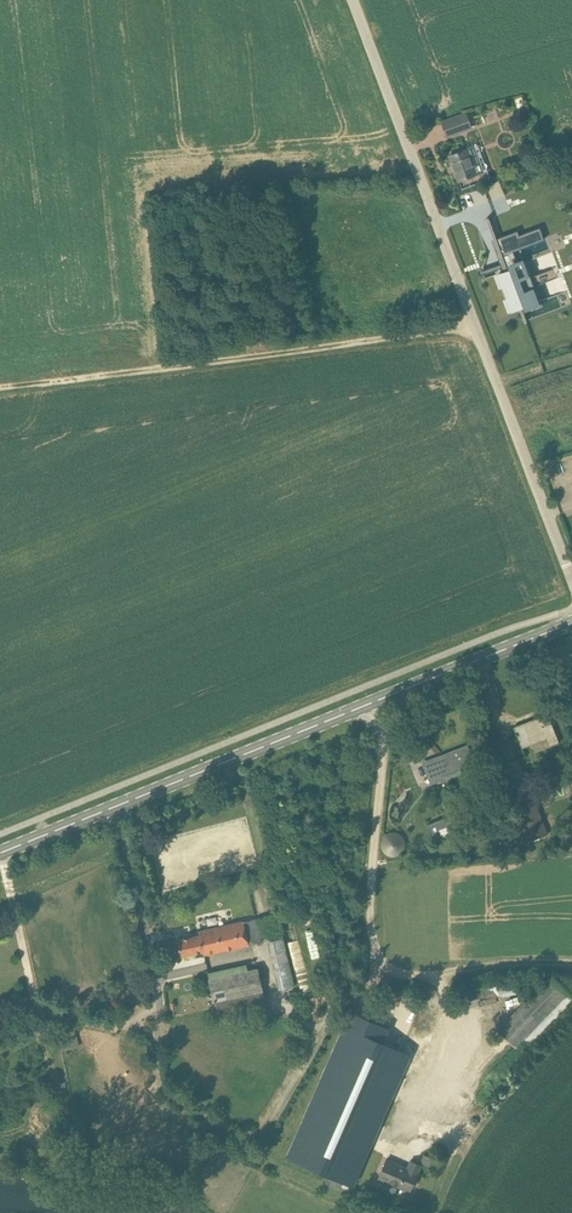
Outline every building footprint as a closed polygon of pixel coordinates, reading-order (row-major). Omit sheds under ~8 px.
[(520,109),(521,113),(525,115),(528,113),(529,110),(529,107),(526,105),(522,106),(520,109)] [(467,112),(442,122),(448,137),(473,127),(467,112)] [(468,149),(450,155),(459,181),(478,174),(468,149)] [(489,217),(487,218),(495,239),(497,239),(489,217)] [(499,243),(496,244),(499,250),(500,253),(498,254),(500,261),(502,260),(506,271),(497,275),(501,285),(505,283),(510,298),(506,299),(510,309),(519,306),(525,322),(528,322),(520,301),(525,299),(528,308),(542,302),(537,288),(529,291),(524,277),(532,274),(527,259),(518,262),(514,251),(545,239),(540,227),(520,235),(519,233),(504,238),(503,237),(502,238),(504,241),(499,243)] [(549,713),(514,727),(520,745),(544,735),(549,747),(560,743),(549,713)] [(424,766),(431,784),(445,779),(443,774),(475,762),(468,744),(453,750),(453,751),(438,757),(438,756),(437,756),(439,762),(435,763),(434,762),(425,766),(424,766)] [(526,780),(518,759),(500,766),(509,787),(526,780)] [(548,835),(529,787),(512,794),(532,842),(533,841),(548,835)] [(451,815),(428,824),(434,837),(456,828),(451,815)] [(380,841),(395,856),(407,844),(393,829),(380,841)] [(263,941),(258,918),(199,931),(200,934),(178,939),(182,956),(203,951),(204,954),(251,944),(263,941)] [(268,942),(279,990),(295,986),(284,939),(268,942)] [(209,978),(216,1010),(219,1023),(269,1011),(265,999),(258,967),(248,969),(247,963),(208,971),(209,978)] [(550,974),(498,1029),(517,1047),(521,1043),(568,993),(569,992),(550,974)] [(390,1029),(350,1012),(288,1154),(355,1184),(385,1116),(389,1106),(412,1055),(384,1043),(390,1029)] [(61,1051),(80,1046),(74,1025),(55,1030),(61,1051)] [(426,1154),(423,1161),(433,1164),(435,1158),(426,1154)] [(387,1159),(380,1178),(406,1189),(404,1192),(409,1194),(421,1165),(411,1160),(407,1170),(402,1168),(403,1165),(387,1159)]
